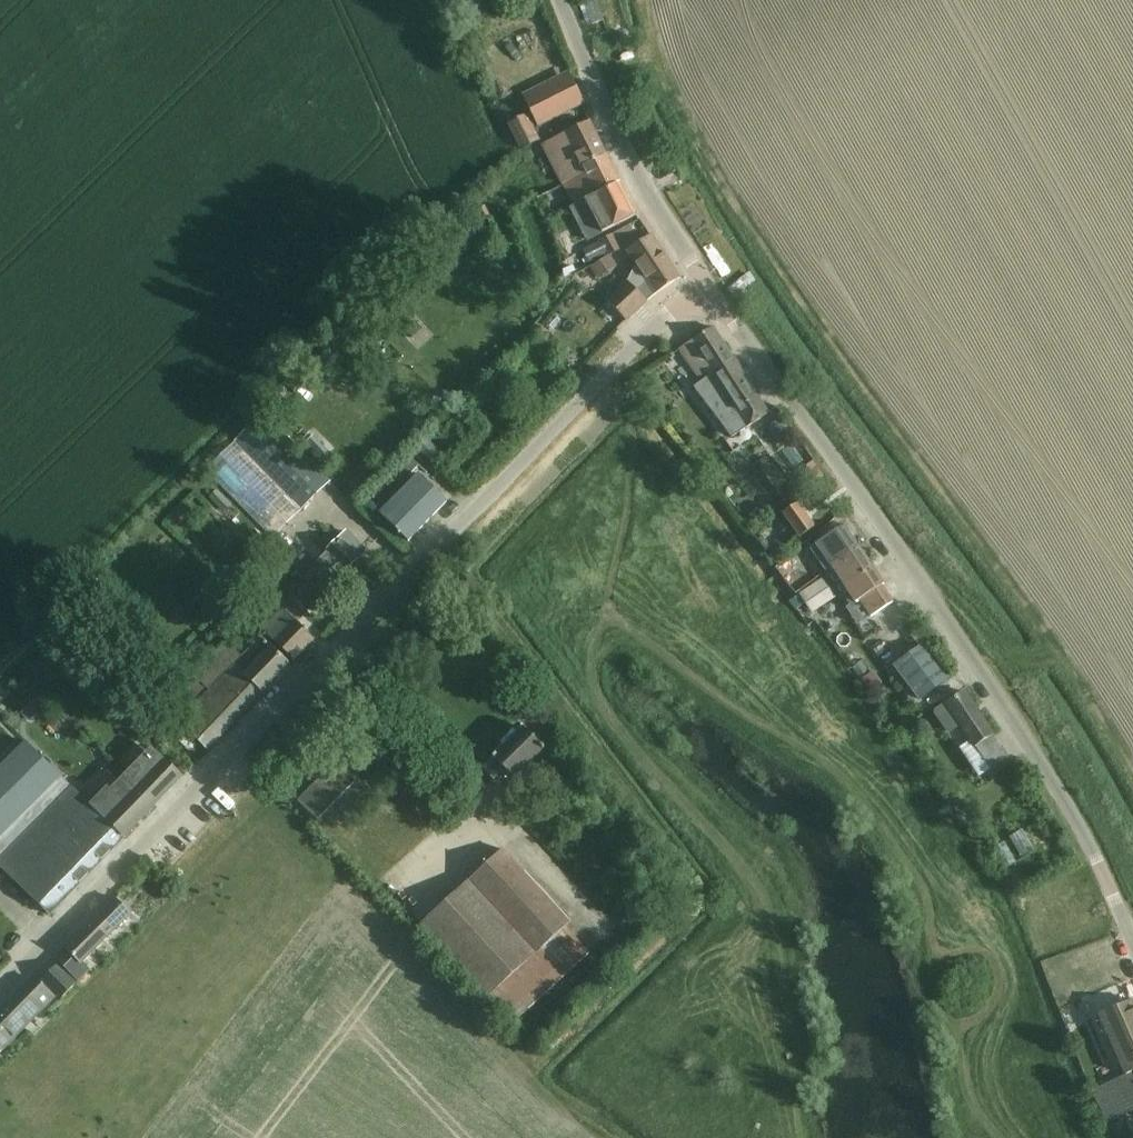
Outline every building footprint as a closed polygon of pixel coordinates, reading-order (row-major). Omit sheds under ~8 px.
[(613,10),(624,8),(622,0),(611,0),(613,10)] [(522,95),(538,128),(585,104),(568,72),(522,95)] [(643,103),(632,108),(636,117),(647,113),(643,103)] [(508,125),(520,148),(539,139),(528,115),(508,125)] [(582,166),(605,154),(589,122),(569,131),(543,145),(562,183),(585,172),(582,166)] [(586,200),(587,202),(599,196),(600,190),(619,182),(605,154),(582,166),(585,172),(562,183),(574,206),(586,200)] [(602,232),(616,225),(636,215),(619,182),(600,190),(599,196),(587,202),(602,232)] [(546,218),(552,231),(577,220),(571,207),(546,218)] [(583,252),(589,263),(605,255),(608,237),(613,234),(612,233),(601,239),(602,242),(583,252)] [(621,249),(613,234),(608,237),(605,255),(589,263),(590,265),(621,249)] [(679,278),(651,236),(628,251),(656,293),(679,278)] [(617,266),(610,256),(591,268),(598,279),(617,266)] [(607,301),(611,304),(626,320),(645,302),(627,283),(607,301)] [(680,350),(692,369),(700,381),(693,388),(700,397),(739,372),(712,329),(680,350)] [(739,372),(700,397),(731,438),(748,427),(767,414),(739,372)] [(266,414),(236,443),(302,509),(331,481),(266,414)] [(782,420),(767,429),(777,443),(791,434),(782,420)] [(404,481),(419,466),(406,454),(392,468),(404,481)] [(817,484),(825,479),(814,463),(806,469),(817,484)] [(446,502),(430,487),(419,475),(380,515),(392,526),(408,542),(446,502)] [(807,499),(824,524),(836,516),(820,491),(807,499)] [(800,537),(814,527),(797,503),(783,513),(800,537)] [(826,537),(810,549),(825,571),(826,570),(859,546),(844,524),(826,537)] [(296,622),(344,572),(365,551),(346,532),(316,562),(311,557),(295,574),(301,579),(276,604),(281,610),(261,630),(277,645),(293,661),(314,639),(296,622)] [(859,546),(826,570),(847,600),(851,597),(855,603),(859,600),(870,616),(892,602),(881,585),(883,583),(859,546)] [(821,580),(798,597),(808,611),(831,595),(821,580)] [(289,664),(273,649),(261,637),(242,657),(226,642),(193,676),(195,678),(165,711),(207,751),(289,664)] [(925,643),(894,666),(921,701),(951,678),(925,643)] [(852,668),(858,678),(859,677),(868,671),(862,662),(852,668)] [(876,672),(864,680),(871,689),(882,681),(876,672)] [(52,690),(39,703),(48,713),(62,701),(52,690)] [(948,734),(960,726),(990,771),(1008,758),(964,692),(934,712),(948,734)] [(532,736),(532,737),(523,728),(515,736),(513,734),(493,753),(495,755),(482,768),(493,780),(504,770),(513,779),(542,751),(543,751),(540,748),(542,746),(532,736)] [(249,759),(262,771),(291,741),(278,729),(249,759)] [(159,768),(128,738),(113,754),(131,771),(94,809),(27,745),(0,772),(0,867),(49,915),(175,783),(159,768)] [(335,764),(298,803),(317,823),(356,784),(335,764)] [(419,926),(510,1027),(590,954),(565,927),(570,923),(503,850),(419,926)] [(48,916),(11,878),(0,889),(0,906),(29,935),(48,916)] [(81,964),(130,915),(115,900),(115,899),(114,898),(64,949),(70,954),(59,965),(78,982),(89,971),(81,964)] [(1043,962),(1060,1006),(1070,1003),(1061,981),(1066,979),(1058,957),(1043,962)] [(78,982),(59,965),(40,985),(35,979),(0,1014),(0,1049),(2,1051),(54,998),(58,1002),(78,982)] [(1132,1071),(1132,1005),(1131,1001),(1111,1010),(1099,1015),(1125,1075),(1132,1071)] [(1125,1075),(1091,1091),(1107,1123),(1132,1110),(1132,1071),(1125,1075)]
